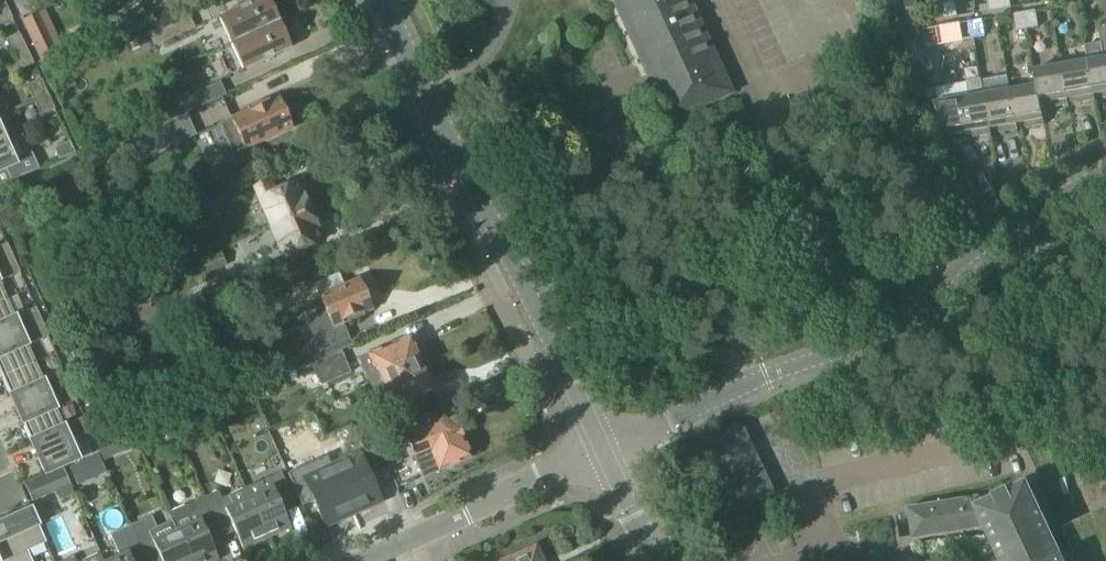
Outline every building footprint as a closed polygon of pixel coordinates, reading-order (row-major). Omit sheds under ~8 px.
[(22,18),(48,5),(46,0),(14,0),(22,18)] [(276,22),(266,0),(258,0),(217,19),(229,45),(276,22)] [(668,123),(730,94),(687,0),(612,0),(668,123)] [(998,0),(987,0),(988,6),(989,13),(1000,11),(1000,10),(998,0)] [(1000,10),(1000,11),(1011,9),(1011,8),(1010,0),(998,0),(1000,10)] [(954,1),(943,3),(946,19),(957,17),(954,1)] [(946,19),(943,3),(933,5),(936,21),(946,19)] [(0,7),(0,25),(12,19),(5,5),(0,7)] [(988,6),(979,7),(981,14),(989,13),(988,6)] [(910,26),(921,24),(918,7),(907,9),(910,26)] [(1024,14),(1027,30),(1038,28),(1035,12),(1024,14)] [(38,14),(22,21),(41,62),(57,54),(38,14)] [(1027,30),(1024,14),(1014,16),(1016,32),(1027,30)] [(152,48),(192,29),(185,15),(146,35),(152,48)] [(971,23),(971,24),(974,39),(985,38),(982,21),(971,23)] [(289,49),(276,22),(229,45),(241,71),(289,49)] [(968,40),(974,39),(971,24),(971,23),(960,24),(963,41),(968,40)] [(1100,31),(1105,59),(1088,62),(1094,96),(1094,95),(1103,94),(1104,99),(1105,99),(1105,31),(1100,31)] [(14,56),(26,50),(19,35),(7,41),(14,56)] [(26,50),(14,56),(21,71),(33,65),(26,50)] [(1061,67),(1067,100),(1068,100),(1076,99),(1077,104),(1095,101),(1094,95),(1094,96),(1088,62),(1061,67)] [(1037,87),(1040,105),(1041,105),(1050,103),(1051,108),(1069,105),(1068,100),(1067,100),(1061,67),(1034,71),(1037,87)] [(969,99),(934,105),(950,137),(951,136),(972,133),(973,138),(991,135),(990,129),(990,130),(984,96),(981,80),(966,82),(969,99)] [(35,101),(47,96),(41,81),(28,87),(35,101)] [(184,114),(197,108),(224,96),(218,83),(178,102),(184,114)] [(1017,125),(1026,123),(1027,129),(1045,125),(1041,105),(1040,105),(1037,87),(1011,92),(1017,125)] [(990,129),(999,128),(1000,133),(1018,130),(1017,125),(1011,92),(984,96),(990,130),(990,129)] [(54,110),(47,96),(35,101),(42,116),(54,110)] [(217,124),(231,155),(244,150),(245,151),(252,148),(253,149),(294,131),(278,97),(217,124)] [(139,161),(196,136),(187,114),(129,139),(139,161)] [(6,140),(0,143),(0,173),(5,170),(11,182),(39,170),(32,154),(28,155),(19,136),(7,141),(6,140)] [(69,142),(53,149),(59,161),(75,154),(69,142)] [(295,184),(271,195),(266,184),(253,190),(258,201),(271,230),(308,213),(295,184)] [(308,213),(271,230),(284,260),(278,262),(277,260),(261,268),(262,269),(227,285),(236,304),(308,271),(299,252),(322,241),(308,213)] [(13,259),(7,245),(0,248),(0,265),(13,259)] [(182,269),(188,282),(227,267),(221,253),(182,269)] [(13,259),(0,265),(0,282),(20,273),(13,259)] [(312,285),(317,297),(324,313),(310,319),(307,326),(314,341),(295,349),(302,366),(350,345),(341,325),(362,315),(361,311),(370,307),(357,279),(343,286),(337,274),(312,285)] [(7,300),(0,303),(0,341),(42,323),(36,308),(15,318),(7,300)] [(58,338),(72,332),(66,319),(52,324),(58,338)] [(0,341),(0,373),(2,379),(36,364),(28,346),(48,337),(42,323),(0,341)] [(408,339),(368,358),(359,362),(371,387),(424,363),(417,348),(413,350),(408,339)] [(71,353),(78,368),(91,362),(84,347),(71,353)] [(311,365),(320,386),(351,373),(342,352),(311,365)] [(424,363),(371,387),(366,389),(378,414),(431,389),(427,381),(432,379),(424,363)] [(36,364),(2,379),(17,411),(71,387),(64,372),(44,381),(36,364)] [(77,401),(71,387),(17,411),(31,442),(64,427),(57,410),(77,401)] [(224,406),(212,411),(217,424),(229,419),(224,406)] [(84,418),(64,427),(31,442),(46,475),(79,460),(71,442),(91,433),(84,418)] [(427,476),(468,458),(450,419),(410,437),(427,476)] [(771,497),(738,426),(690,449),(723,520),(771,497)] [(377,438),(380,447),(381,449),(392,444),(392,442),(388,434),(377,438)] [(148,439),(147,436),(136,441),(141,451),(142,450),(151,446),(148,439)] [(354,515),(382,503),(370,476),(384,470),(369,437),(359,442),(363,450),(360,457),(344,464),(343,460),(331,465),(354,515)] [(104,461),(115,456),(111,446),(104,449),(99,451),(104,461)] [(90,477),(91,479),(106,473),(99,458),(98,456),(86,461),(84,462),(90,477)] [(314,502),(325,528),(354,515),(331,465),(305,477),(301,468),(285,475),(300,508),(314,502)] [(63,499),(74,495),(70,486),(70,485),(63,469),(25,486),(32,502),(55,492),(59,490),(63,499)] [(292,500),(280,474),(244,490),(248,500),(266,540),(290,529),(280,506),(292,500)] [(1082,528),(1067,535),(1076,554),(1064,560),(1028,485),(983,506),(980,499),(908,510),(913,542),(985,530),(1000,560),(1105,560),(1105,515),(1082,528)] [(217,492),(204,498),(220,533),(232,527),(242,551),(266,540),(248,500),(244,490),(221,500),(217,492)] [(204,498),(168,515),(171,521),(172,524),(176,532),(189,560),(218,560),(208,538),(220,533),(204,498)] [(0,524),(0,528),(15,560),(32,560),(28,552),(46,543),(31,510),(0,524)] [(172,524),(171,521),(157,528),(151,517),(130,526),(131,527),(136,539),(146,560),(156,560),(159,560),(160,560),(189,560),(176,532),(172,524)] [(136,539),(131,527),(110,536),(119,558),(112,560),(146,560),(136,539)] [(0,528),(0,560),(15,560),(0,528)]
